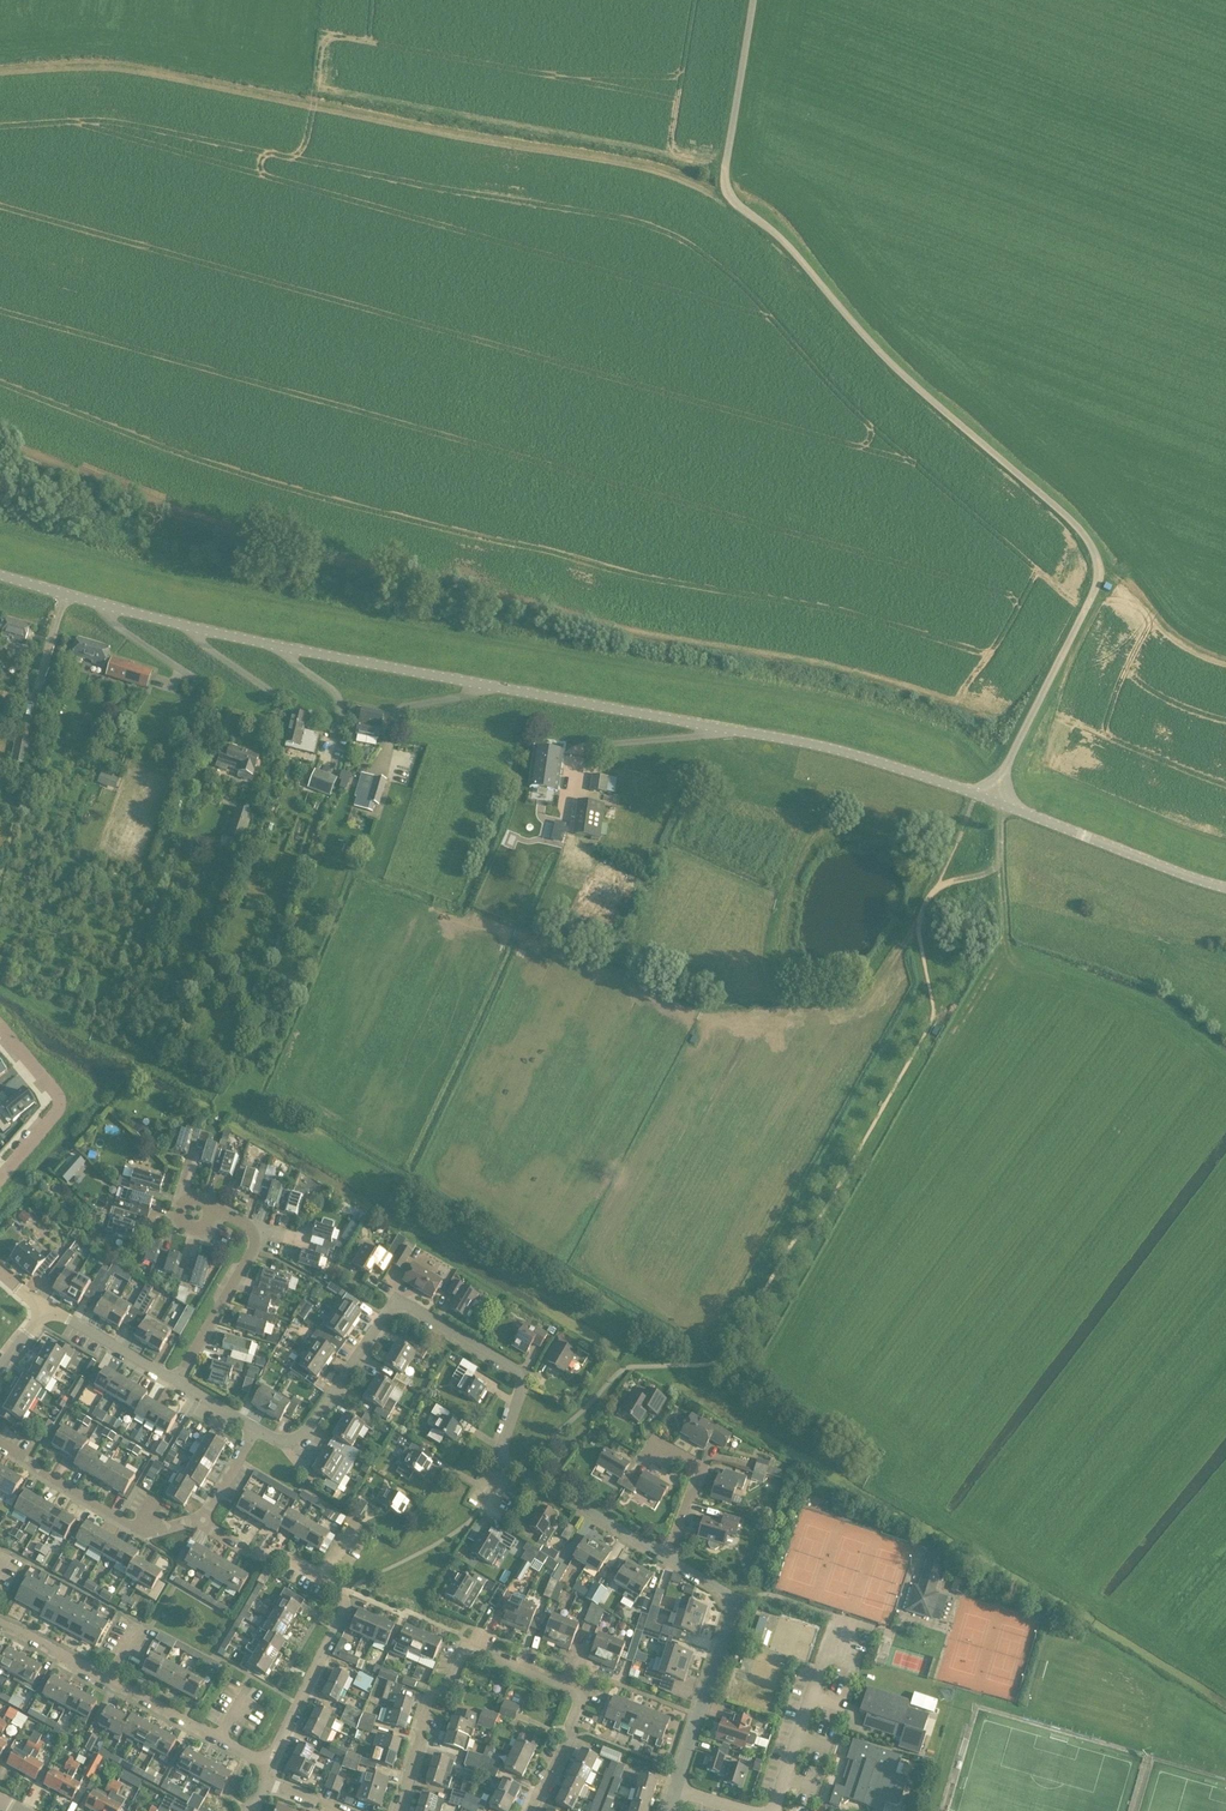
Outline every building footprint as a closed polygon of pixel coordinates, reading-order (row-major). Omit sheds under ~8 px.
[(7,617),(2,635),(25,642),(31,624),(7,617)] [(111,657),(111,659),(106,658),(109,646),(78,637),(73,655),(77,656),(77,659),(82,660),(83,658),(104,665),(104,664),(109,665),(106,676),(146,689),(152,671),(111,657)] [(357,735),(356,742),(375,746),(377,739),(378,739),(384,712),(361,707),(355,735),(357,735)] [(308,716),(293,713),(286,742),(300,746),(308,716)] [(22,724),(19,738),(19,739),(16,738),(11,761),(26,764),(30,741),(27,740),(30,725),(22,724)] [(231,746),(231,747),(224,744),(217,765),(227,768),(229,763),(241,767),(239,771),(253,776),(260,756),(231,746)] [(536,748),(531,788),(557,792),(562,752),(536,748)] [(331,777),(328,776),(315,770),(308,787),(322,793),(324,793),(331,777)] [(107,785),(120,787),(122,775),(108,773),(107,785)] [(366,810),(373,812),(375,805),(379,806),(387,780),(378,777),(378,778),(362,773),(354,797),(357,798),(356,799),(368,802),(366,810)] [(608,777),(592,775),(589,791),(606,793),(608,777)] [(577,801),(572,836),(599,839),(604,805),(577,801)] [(253,813),(236,808),(227,836),(244,842),(253,813)] [(556,821),(552,840),(562,842),(566,823),(556,821)] [(2,1117),(8,1126),(20,1116),(22,1119),(29,1114),(26,1111),(33,1105),(23,1092),(11,1102),(3,1108),(0,1104),(0,1119),(2,1117)] [(203,1133),(206,1123),(196,1119),(193,1129),(203,1133)] [(142,1134),(148,1128),(142,1122),(136,1129),(142,1134)] [(197,1143),(201,1132),(193,1129),(192,1129),(190,1134),(179,1130),(173,1150),(187,1154),(191,1142),(197,1143)] [(200,1163),(213,1167),(219,1147),(213,1145),(213,1142),(212,1140),(213,1138),(211,1135),(201,1132),(197,1143),(196,1148),(204,1150),(200,1163)] [(234,1157),(232,1156),(233,1153),(232,1151),(233,1148),(230,1147),(230,1145),(229,1144),(226,1144),(228,1138),(222,1136),(221,1142),(219,1147),(213,1167),(212,1170),(220,1172),(219,1173),(232,1177),(238,1158),(234,1157)] [(77,1156),(59,1176),(68,1183),(85,1163),(77,1156)] [(265,1176),(267,1172),(266,1172),(268,1167),(262,1165),(260,1170),(257,1169),(256,1173),(245,1170),(239,1190),(252,1194),(256,1181),(262,1183),(265,1176)] [(146,1195),(148,1188),(161,1192),(165,1179),(135,1169),(132,1180),(128,1179),(125,1189),(133,1192),(134,1192),(146,1195)] [(281,1199),(285,1187),(279,1186),(280,1182),(279,1181),(270,1178),(265,1176),(262,1183),(261,1188),(269,1190),(265,1202),(279,1207),(281,1199)] [(288,1189),(285,1187),(281,1199),(288,1201),(284,1213),(298,1218),(304,1198),(307,1199),(309,1194),(297,1190),(295,1195),(293,1195),(295,1188),(289,1186),(288,1189)] [(126,1212),(135,1214),(137,1208),(150,1212),(154,1198),(146,1195),(134,1192),(133,1192),(125,1189),(124,1189),(121,1200),(118,1199),(115,1208),(126,1212)] [(124,1219),(126,1212),(115,1208),(112,1207),(105,1229),(107,1232),(112,1233),(113,1230),(133,1236),(137,1223),(124,1219)] [(353,1222),(343,1237),(349,1241),(359,1226),(353,1222)] [(322,1248),(329,1250),(333,1252),(337,1242),(332,1240),(336,1230),(316,1224),(312,1237),(324,1241),(322,1248)] [(10,1257),(32,1276),(43,1263),(48,1268),(58,1257),(53,1252),(45,1261),(23,1242),(10,1257)] [(159,1258),(163,1246),(149,1242),(143,1262),(154,1265),(149,1279),(156,1281),(159,1271),(162,1272),(166,1261),(159,1258)] [(375,1265),(384,1270),(391,1258),(375,1248),(374,1251),(364,1245),(352,1265),(369,1275),(375,1265)] [(403,1246),(399,1253),(392,1264),(402,1270),(413,1252),(403,1246)] [(329,1250),(322,1248),(317,1247),(316,1253),(303,1249),(299,1263),(318,1269),(321,1259),(326,1260),(329,1250)] [(69,1250),(58,1264),(65,1268),(75,1255),(69,1250)] [(171,1280),(181,1283),(183,1276),(185,1272),(178,1269),(182,1256),(168,1252),(166,1261),(162,1272),(173,1276),(171,1280)] [(211,1261),(197,1256),(194,1265),(190,1278),(183,1276),(181,1283),(180,1287),(190,1290),(191,1286),(202,1289),(208,1270),(211,1261)] [(442,1282),(413,1264),(403,1281),(431,1299),(442,1282)] [(131,1280),(134,1274),(122,1268),(119,1275),(131,1280)] [(54,1291),(66,1299),(79,1277),(67,1269),(58,1284),(54,1291)] [(278,1295),(278,1296),(282,1297),(285,1290),(288,1291),(292,1277),(264,1269),(260,1283),(273,1287),(271,1293),(278,1295)] [(92,1284),(100,1288),(108,1274),(101,1270),(92,1284)] [(114,1275),(109,1272),(108,1274),(100,1288),(105,1291),(113,1277),(114,1275)] [(79,1277),(66,1299),(65,1302),(72,1306),(74,1303),(78,1306),(83,1297),(91,1284),(79,1277)] [(470,1307),(477,1295),(465,1288),(465,1287),(454,1281),(447,1293),(455,1298),(450,1307),(449,1309),(464,1318),(470,1307)] [(142,1293),(133,1308),(139,1312),(148,1297),(153,1288),(147,1284),(142,1293)] [(341,1307),(335,1316),(352,1327),(362,1314),(354,1309),(359,1303),(347,1294),(330,1284),(327,1289),(336,1295),(336,1294),(344,1299),(342,1301),(344,1303),(341,1307)] [(94,1315),(106,1322),(119,1300),(119,1299),(107,1292),(106,1295),(94,1315)] [(275,1306),(278,1296),(278,1295),(271,1293),(267,1292),(264,1299),(252,1295),(247,1309),(255,1311),(267,1315),(270,1304),(275,1306)] [(139,1312),(146,1316),(155,1300),(148,1297),(139,1312)] [(131,1308),(119,1300),(106,1322),(119,1329),(122,1324),(124,1325),(133,1308),(131,1308)] [(274,1317),(267,1315),(255,1311),(253,1318),(241,1314),(237,1328),(238,1329),(238,1331),(249,1334),(250,1332),(264,1336),(267,1326),(271,1327),(274,1317)] [(322,1326),(318,1332),(333,1341),(337,1336),(344,1340),(352,1327),(335,1316),(327,1329),(322,1326)] [(148,1346),(160,1324),(148,1317),(138,1333),(135,1338),(148,1346)] [(180,1336),(189,1320),(183,1317),(174,1332),(180,1336)] [(160,1324),(148,1346),(160,1353),(173,1331),(160,1324)] [(547,1335),(540,1330),(539,1332),(526,1324),(512,1346),(525,1354),(532,1343),(539,1347),(547,1335)] [(314,1347),(308,1355),(325,1367),(335,1353),(328,1348),(333,1341),(318,1332),(317,1331),(309,1343),(314,1347)] [(279,1336),(269,1333),(266,1341),(276,1344),(279,1336)] [(232,1352),(230,1359),(244,1363),(251,1365),(254,1358),(249,1356),(253,1343),(226,1335),(222,1349),(232,1352)] [(564,1372),(576,1353),(566,1347),(568,1343),(557,1337),(548,1352),(554,1355),(549,1363),(564,1372)] [(60,1367),(66,1356),(71,1359),(75,1352),(59,1342),(55,1349),(48,1344),(43,1352),(41,1350),(38,1354),(60,1367)] [(397,1343),(390,1354),(409,1365),(415,1355),(423,1359),(427,1352),(414,1345),(411,1351),(397,1343)] [(39,1359),(34,1368),(53,1379),(60,1367),(38,1354),(36,1358),(39,1359)] [(384,1365),(398,1373),(394,1379),(406,1387),(411,1380),(403,1375),(409,1365),(390,1354),(384,1365)] [(325,1367),(308,1355),(304,1361),(298,1358),(290,1370),(293,1373),(292,1374),(298,1379),(300,1377),(307,1382),(312,1376),(317,1379),(320,1374),(322,1375),(327,1369),(325,1367)] [(232,1370),(237,1372),(241,1373),(244,1363),(230,1359),(228,1358),(226,1365),(214,1361),(208,1381),(227,1387),(232,1370)] [(81,1377),(85,1380),(95,1362),(91,1360),(81,1377)] [(259,1369),(249,1366),(246,1376),(255,1380),(259,1369)] [(473,1374),(459,1366),(452,1378),(461,1384),(457,1391),(477,1403),(485,1390),(470,1380),(473,1374)] [(24,1378),(42,1389),(46,1391),(53,1379),(34,1368),(29,1376),(26,1375),(24,1378)] [(95,1387),(106,1393),(116,1376),(105,1369),(95,1387)] [(106,1393),(116,1399),(127,1382),(116,1376),(106,1393)] [(16,1383),(14,1387),(36,1399),(42,1389),(24,1378),(23,1377),(19,1385),(16,1383)] [(377,1377),(370,1388),(389,1399),(395,1389),(403,1393),(406,1387),(394,1379),(391,1385),(377,1377)] [(74,1384),(71,1390),(77,1394),(81,1388),(85,1381),(78,1378),(75,1384),(74,1384)] [(127,1382),(116,1399),(127,1406),(137,1388),(127,1382)] [(252,1406),(266,1414),(276,1397),(263,1389),(264,1386),(257,1383),(250,1396),(256,1399),(252,1406)] [(14,1392),(10,1400),(29,1411),(36,1399),(14,1387),(12,1390),(14,1392)] [(127,1406),(137,1412),(146,1399),(148,1395),(137,1388),(127,1406)] [(387,1420),(391,1414),(383,1409),(389,1399),(370,1388),(364,1399),(378,1407),(374,1413),(387,1420)] [(77,1394),(71,1390),(67,1395),(74,1399),(77,1394)] [(630,1413),(628,1417),(640,1424),(648,1410),(657,1415),(666,1401),(647,1390),(642,1399),(632,1393),(623,1409),(630,1413)] [(280,1422),(284,1415),(291,1419),(298,1406),(292,1403),(290,1404),(276,1397),(266,1414),(280,1422)] [(60,1399),(56,1405),(63,1409),(66,1403),(60,1399)] [(135,1416),(145,1422),(156,1405),(146,1399),(137,1412),(135,1416)] [(10,1400),(6,1407),(3,1405),(0,1410),(0,1417),(13,1425),(17,1419),(22,1422),(29,1411),(10,1400)] [(156,1405),(145,1422),(167,1435),(177,1417),(156,1405)] [(454,1443),(462,1429),(447,1420),(451,1414),(437,1405),(431,1415),(440,1420),(434,1430),(431,1431),(428,1437),(439,1444),(444,1436),(454,1443)] [(88,1414),(92,1416),(97,1409),(92,1406),(88,1414)] [(97,1409),(92,1416),(97,1419),(101,1411),(97,1409)] [(339,1426),(358,1437),(364,1427),(372,1431),(375,1427),(390,1436),(393,1430),(378,1421),(378,1420),(366,1413),(360,1424),(346,1415),(339,1426)] [(77,1421),(83,1424),(86,1418),(81,1414),(77,1421)] [(109,1426),(113,1429),(118,1421),(113,1418),(107,1415),(103,1423),(109,1426)] [(724,1448),(731,1437),(716,1427),(715,1429),(691,1416),(681,1434),(691,1439),(690,1441),(704,1449),(710,1440),(724,1448)] [(88,1428),(92,1421),(86,1418),(83,1424),(88,1428)] [(46,1419),(36,1435),(43,1439),(52,1423),(46,1419)] [(118,1431),(122,1424),(118,1421),(113,1429),(118,1431)] [(344,1452),(356,1459),(360,1452),(352,1447),(358,1437),(339,1426),(333,1437),(347,1446),(344,1452)] [(76,1435),(63,1428),(53,1446),(65,1454),(76,1435)] [(101,1436),(107,1439),(111,1432),(105,1429),(101,1436)] [(183,1430),(181,1434),(188,1438),(190,1434),(183,1430)] [(130,1438),(134,1441),(139,1433),(134,1431),(130,1438)] [(117,1436),(111,1432),(107,1439),(113,1442),(117,1436)] [(134,1441),(139,1444),(143,1436),(139,1433),(134,1441)] [(181,1434),(178,1438),(185,1443),(188,1438),(181,1434)] [(77,1461),(85,1448),(86,1448),(89,1443),(76,1435),(65,1454),(77,1461)] [(208,1435),(202,1446),(219,1456),(226,1446),(208,1435)] [(160,1446),(155,1443),(151,1451),(162,1457),(169,1445),(162,1442),(160,1446)] [(406,1449),(399,1463),(424,1478),(432,1464),(417,1455),(421,1449),(408,1442),(404,1448),(406,1449)] [(126,1450),(132,1454),(136,1447),(130,1444),(126,1450)] [(202,1446),(196,1456),(213,1467),(219,1456),(202,1446)] [(141,1450),(136,1447),(132,1454),(138,1457),(141,1450)] [(74,1466),(87,1473),(97,1455),(86,1448),(85,1448),(77,1461),(74,1466)] [(352,1465),(356,1459),(344,1452),(340,1458),(326,1449),(320,1461),(346,1476),(352,1465)] [(176,1459),(178,1455),(171,1450),(168,1455),(176,1459)] [(621,1487),(624,1489),(632,1476),(625,1472),(630,1464),(606,1450),(596,1466),(619,1479),(616,1484),(621,1487)] [(99,1481),(110,1462),(114,1456),(108,1452),(104,1459),(97,1455),(87,1473),(99,1481)] [(173,1464),(176,1459),(168,1455),(166,1460),(173,1464)] [(207,1478),(213,1467),(196,1456),(189,1468),(207,1478)] [(155,1461),(152,1467),(149,1472),(156,1477),(159,1472),(163,1465),(155,1461)] [(320,1461),(313,1471),(327,1479),(324,1485),(336,1493),(340,1486),(346,1476),(320,1461)] [(762,1461),(758,1474),(765,1476),(766,1474),(780,1479),(782,1472),(768,1467),(769,1463),(762,1461)] [(99,1481),(112,1488),(123,1470),(110,1462),(99,1481)] [(10,1473),(0,1467),(0,1490),(10,1473)] [(189,1468),(183,1478),(197,1485),(197,1486),(201,1488),(207,1478),(189,1468)] [(124,1495),(135,1477),(123,1470),(112,1488),(124,1495)] [(153,1482),(156,1477),(149,1472),(146,1477),(153,1482)] [(23,1480),(10,1473),(0,1490),(0,1501),(12,1508),(18,1497),(14,1495),(23,1480)] [(269,1486),(272,1481),(259,1473),(256,1478),(269,1486)] [(632,1476),(624,1489),(633,1494),(637,1489),(659,1503),(668,1488),(645,1473),(640,1481),(632,1476)] [(758,1474),(755,1482),(763,1484),(765,1476),(758,1474)] [(179,1475),(173,1486),(190,1496),(197,1486),(197,1485),(183,1478),(179,1475)] [(718,1477),(711,1497),(730,1503),(735,1487),(742,1490),(746,1478),(738,1475),(736,1483),(718,1477)] [(269,1486),(281,1493),(285,1488),(272,1481),(269,1486)] [(190,1496),(173,1486),(167,1497),(171,1500),(184,1507),(190,1496)] [(285,1488),(281,1493),(295,1501),(298,1496),(285,1488)] [(312,1504),(315,1499),(302,1491),(299,1497),(312,1504)] [(401,1517),(409,1503),(389,1491),(381,1505),(401,1517)] [(15,1510),(28,1518),(39,1500),(26,1492),(15,1510)] [(237,1510),(250,1517),(259,1501),(247,1494),(237,1510)] [(312,1504),(325,1512),(328,1507),(315,1499),(312,1504)] [(51,1507),(39,1500),(28,1518),(40,1525),(51,1507)] [(368,1504),(361,1500),(354,1513),(361,1517),(368,1504)] [(250,1517),(263,1525),(273,1509),(259,1501),(250,1517)] [(40,1525),(52,1532),(63,1514),(51,1507),(40,1525)] [(333,1510),(328,1507),(325,1512),(323,1516),(328,1519),(333,1510)] [(541,1507),(529,1527),(543,1535),(539,1541),(546,1545),(553,1533),(547,1529),(555,1516),(541,1507)] [(280,1528),(287,1517),(273,1509),(263,1525),(278,1533),(280,1528)] [(280,1528),(293,1536),(303,1520),(290,1512),(287,1517),(280,1528)] [(76,1522),(63,1514),(52,1532),(65,1540),(76,1522)] [(345,1518),(340,1514),(335,1523),(340,1526),(345,1518)] [(734,1537),(739,1521),(724,1517),(721,1525),(702,1519),(697,1538),(709,1541),(707,1545),(710,1549),(714,1551),(718,1549),(719,1545),(724,1546),(727,1535),(734,1537)] [(293,1536),(306,1544),(316,1527),(303,1520),(293,1536)] [(77,1540),(89,1548),(100,1531),(87,1523),(77,1540)] [(568,1525),(561,1537),(568,1541),(575,1529),(568,1525)] [(316,1527),(306,1544),(320,1552),(329,1535),(316,1527)] [(9,1535),(15,1539),(19,1532),(13,1529),(9,1535)] [(487,1562),(499,1542),(506,1547),(510,1539),(494,1530),(492,1529),(488,1536),(483,1533),(471,1553),(487,1562)] [(100,1531),(89,1548),(103,1556),(113,1538),(100,1531)] [(25,1536),(19,1532),(15,1539),(21,1542),(25,1536)] [(329,1535),(320,1552),(324,1554),(335,1535),(331,1533),(329,1535)] [(573,1558),(585,1566),(599,1544),(586,1536),(573,1558)] [(103,1556),(116,1563),(126,1546),(113,1538),(103,1556)] [(530,1566),(534,1560),(535,1559),(538,1553),(540,1550),(528,1542),(523,1550),(526,1551),(521,1560),(524,1562),(530,1566)] [(34,1550),(40,1553),(44,1547),(38,1544),(34,1550)] [(598,1573),(611,1551),(599,1544),(585,1566),(598,1573)] [(137,1559),(140,1554),(139,1553),(140,1552),(133,1547),(131,1549),(126,1546),(116,1563),(129,1571),(137,1559)] [(186,1563),(199,1570),(209,1554),(196,1546),(193,1552),(185,1548),(178,1560),(184,1563),(186,1563)] [(49,1550),(44,1547),(40,1553),(46,1557),(49,1550)] [(939,1594),(935,1592),(947,1556),(930,1550),(918,1588),(914,1586),(906,1610),(931,1618),(939,1594)] [(535,1559),(534,1560),(543,1566),(547,1558),(538,1553),(535,1559)] [(199,1570),(196,1576),(202,1579),(205,1574),(212,1578),(222,1562),(209,1554),(199,1570)] [(126,1576),(139,1583),(149,1566),(137,1559),(129,1571),(126,1576)] [(72,1566),(65,1578),(70,1581),(74,1574),(80,1563),(74,1560),(71,1565),(72,1566)] [(614,1583),(627,1590),(640,1568),(628,1561),(614,1583)] [(212,1578),(225,1586),(235,1569),(222,1562),(212,1578)] [(524,1562),(520,1569),(514,1579),(520,1583),(530,1566),(524,1562)] [(80,1563),(74,1574),(70,1581),(77,1585),(83,1572),(87,1567),(80,1563)] [(552,1579),(557,1582),(559,1583),(568,1568),(561,1564),(552,1579)] [(163,1574),(149,1566),(139,1583),(153,1592),(163,1574)] [(639,1598),(652,1576),(640,1568),(627,1590),(639,1598)] [(239,1594),(249,1578),(235,1569),(225,1586),(239,1594)] [(257,1582),(259,1584),(264,1587),(272,1574),(264,1570),(257,1582)] [(16,1600),(29,1607),(41,1586),(39,1585),(31,1581),(34,1575),(29,1572),(25,1579),(27,1580),(16,1600)] [(458,1573),(445,1595),(463,1606),(473,1590),(479,1594),(483,1588),(458,1573)] [(187,1591),(190,1586),(177,1578),(175,1583),(187,1591)] [(543,1597),(550,1599),(557,1582),(552,1579),(551,1578),(543,1597)] [(55,1594),(52,1592),(44,1588),(47,1582),(42,1579),(39,1585),(41,1586),(29,1607),(44,1615),(55,1594)] [(94,1593),(97,1595),(100,1589),(98,1587),(98,1586),(88,1581),(83,1588),(94,1594),(94,1593)] [(559,1583),(557,1582),(550,1599),(557,1602),(564,1586),(559,1583)] [(572,1590),(586,1598),(588,1595),(590,1592),(581,1587),(582,1585),(577,1582),(572,1590)] [(257,1598),(264,1587),(259,1584),(252,1595),(257,1598)] [(592,1603),(601,1587),(594,1584),(588,1595),(586,1598),(585,1599),(592,1603)] [(507,1590),(501,1585),(489,1604),(496,1608),(507,1590)] [(55,1586),(52,1592),(55,1594),(44,1615),(42,1618),(55,1625),(66,1604),(64,1603),(55,1598),(60,1589),(55,1586)] [(187,1591),(200,1598),(203,1593),(190,1586),(187,1591)] [(592,1603),(598,1606),(598,1607),(607,1591),(601,1587),(592,1603)] [(100,1589),(97,1595),(100,1597),(99,1597),(110,1603),(114,1596),(104,1590),(103,1591),(100,1589)] [(304,1601),(285,1589),(279,1598),(282,1600),(280,1604),(276,1602),(273,1607),(294,1619),(298,1614),(301,1616),(304,1610),(301,1608),(300,1608),(304,1601)] [(652,1606),(659,1608),(664,1592),(657,1589),(652,1606)] [(200,1598),(213,1606),(216,1601),(203,1593),(200,1598)] [(123,1610),(127,1604),(130,1599),(124,1595),(121,1600),(122,1601),(119,1608),(123,1610)] [(252,1595),(246,1605),(251,1608),(257,1598),(252,1595)] [(80,1611),(77,1610),(69,1605),(72,1600),(67,1597),(64,1603),(66,1604),(55,1625),(69,1632),(80,1611)] [(649,1600),(642,1598),(639,1609),(646,1611),(649,1600)] [(136,1602),(130,1599),(127,1604),(133,1608),(136,1602)] [(500,1622),(514,1628),(523,1604),(510,1599),(500,1622)] [(682,1600),(677,1614),(702,1622),(707,1609),(682,1600)] [(229,1609),(216,1601),(213,1606),(226,1614),(229,1609)] [(584,1621),(591,1624),(598,1606),(592,1603),(584,1621)] [(86,1607),(81,1604),(77,1610),(80,1611),(69,1632),(82,1639),(93,1618),(91,1617),(83,1613),(86,1607)] [(527,1633),(530,1627),(535,1612),(537,1610),(523,1604),(514,1628),(527,1633)] [(240,1616),(245,1619),(251,1608),(246,1605),(240,1616)] [(605,1610),(598,1607),(598,1606),(591,1624),(598,1627),(605,1610)] [(271,1620),(288,1630),(291,1625),(294,1627),(298,1621),(294,1619),(273,1607),(270,1612),(267,1618),(271,1620)] [(351,1631),(363,1636),(371,1617),(363,1613),(365,1610),(361,1609),(351,1631)] [(673,1618),(674,1612),(657,1609),(656,1615),(673,1618)] [(94,1611),(91,1617),(93,1618),(82,1639),(96,1647),(107,1626),(96,1620),(99,1614),(94,1611)] [(636,1630),(643,1632),(648,1616),(641,1614),(636,1630)] [(673,1638),(675,1639),(678,1629),(698,1636),(702,1622),(677,1614),(673,1627),(664,1624),(663,1627),(646,1622),(644,1629),(673,1638)] [(240,1616),(233,1627),(238,1630),(245,1619),(240,1616)] [(542,1639),(555,1645),(565,1621),(552,1616),(542,1639)] [(760,1618),(752,1642),(760,1644),(768,1618),(761,1616),(760,1619),(760,1618)] [(363,1636),(375,1642),(385,1619),(381,1618),(379,1621),(371,1617),(363,1636)] [(395,1628),(387,1624),(388,1621),(385,1619),(375,1642),(387,1647),(395,1628)] [(268,1634),(281,1641),(282,1640),(285,1635),(288,1637),(291,1632),(288,1630),(271,1620),(268,1626),(263,1623),(260,1629),(264,1631),(268,1634)] [(569,1650),(578,1627),(565,1621),(555,1645),(569,1650)] [(233,1627),(227,1637),(232,1640),(238,1630),(233,1627)] [(401,1639),(397,1637),(390,1653),(405,1660),(409,1651),(419,1629),(416,1628),(414,1631),(406,1627),(401,1639)] [(409,1651),(421,1657),(430,1637),(422,1633),(423,1631),(419,1629),(409,1651)] [(635,1630),(630,1647),(626,1661),(633,1663),(637,1649),(642,1636),(643,1632),(636,1630),(636,1629),(635,1630)] [(667,1646),(662,1660),(688,1668),(692,1654),(670,1647),(673,1638),(644,1629),(643,1632),(642,1636),(658,1641),(658,1643),(667,1646)] [(155,1640),(172,1649),(176,1642),(160,1633),(155,1640)] [(265,1639),(261,1636),(258,1642),(280,1654),(283,1648),(286,1650),(289,1645),(282,1640),(281,1641),(268,1634),(265,1639)] [(588,1658),(601,1663),(611,1640),(598,1634),(588,1658)] [(223,1657),(226,1655),(224,1654),(232,1640),(227,1637),(220,1649),(217,1654),(223,1657)] [(438,1641),(430,1637),(421,1657),(433,1662),(443,1639),(439,1638),(438,1641)] [(611,1640),(601,1663),(615,1669),(625,1645),(611,1640)] [(256,1655),(273,1665),(273,1664),(275,1666),(279,1660),(280,1661),(283,1656),(280,1654),(258,1642),(257,1642),(255,1641),(252,1646),(249,1644),(246,1649),(256,1655)] [(176,1642),(172,1649),(173,1649),(174,1647),(186,1654),(189,1649),(177,1642),(176,1642)] [(20,1657),(19,1656),(14,1653),(16,1650),(10,1647),(8,1650),(6,1654),(7,1654),(0,1667),(0,1669),(5,1671),(3,1675),(8,1678),(10,1674),(20,1657)] [(186,1654),(200,1661),(203,1656),(189,1649),(186,1654)] [(338,1659),(350,1663),(353,1656),(341,1651),(338,1659)] [(646,1665),(649,1655),(639,1652),(636,1661),(646,1665)] [(19,1684),(21,1680),(30,1662),(25,1659),(27,1656),(21,1653),(19,1656),(20,1657),(10,1674),(16,1677),(14,1681),(19,1684)] [(143,1672),(156,1679),(165,1662),(168,1657),(162,1654),(160,1659),(152,1656),(149,1662),(145,1670),(143,1672)] [(273,1664),(273,1665),(256,1655),(252,1660),(249,1658),(245,1663),(249,1666),(266,1676),(270,1670),(273,1672),(276,1666),(275,1666),(273,1664)] [(216,1663),(203,1656),(200,1661),(213,1668),(214,1668),(219,1671),(221,1666),(216,1663)] [(360,1659),(353,1656),(350,1663),(357,1666),(360,1659)] [(32,1658),(30,1662),(21,1680),(27,1683),(25,1687),(36,1693),(42,1681),(37,1678),(42,1669),(36,1665),(38,1662),(32,1658)] [(140,1667),(145,1670),(149,1662),(144,1660),(140,1667)] [(683,1682),(688,1668),(662,1660),(658,1673),(647,1669),(644,1676),(660,1682),(663,1675),(683,1682)] [(169,1686),(178,1669),(165,1662),(156,1679),(169,1686)] [(379,1675),(382,1668),(376,1665),(373,1673),(379,1675)] [(169,1686),(183,1693),(192,1676),(195,1671),(189,1668),(186,1673),(178,1669),(169,1686)] [(388,1681),(388,1682),(395,1685),(398,1674),(382,1668),(379,1675),(378,1678),(388,1681)] [(640,1672),(631,1669),(629,1676),(638,1679),(640,1672)] [(336,1670),(329,1683),(344,1690),(350,1677),(336,1670)] [(373,1680),(360,1673),(353,1686),(369,1693),(372,1687),(370,1686),(373,1680)] [(53,1707),(55,1702),(54,1702),(64,1685),(58,1681),(60,1678),(54,1675),(43,1696),(49,1699),(47,1704),(53,1707)] [(192,1676),(183,1693),(197,1701),(206,1684),(192,1676)] [(402,1684),(408,1686),(411,1679),(405,1677),(402,1684)] [(417,1682),(411,1679),(408,1686),(414,1689),(417,1682)] [(64,1685),(54,1702),(55,1702),(60,1705),(58,1710),(64,1713),(66,1708),(75,1690),(70,1687),(71,1684),(66,1681),(64,1685)] [(395,1704),(393,1711),(409,1716),(414,1702),(399,1697),(402,1687),(395,1685),(388,1682),(382,1700),(389,1702),(394,1703),(395,1704)] [(329,1683),(323,1696),(337,1703),(337,1702),(345,1706),(348,1701),(340,1697),(344,1690),(329,1683)] [(77,1714),(76,1714),(86,1696),(80,1693),(82,1690),(77,1687),(75,1690),(66,1708),(71,1711),(69,1716),(75,1719),(77,1714)] [(922,1733),(928,1715),(908,1709),(911,1701),(868,1687),(859,1713),(867,1715),(864,1722),(872,1724),(870,1728),(901,1738),(898,1747),(918,1753),(924,1734),(922,1733)] [(9,1704),(12,1699),(0,1693),(0,1699),(9,1704)] [(88,1693),(86,1696),(76,1714),(77,1714),(82,1717),(80,1722),(86,1725),(97,1703),(91,1699),(93,1696),(88,1693)] [(619,1732),(622,1724),(619,1723),(628,1702),(614,1696),(605,1718),(616,1722),(613,1729),(619,1732)] [(22,1711),(24,1707),(22,1706),(23,1705),(12,1699),(9,1704),(20,1710),(22,1711)] [(505,1700),(499,1715),(496,1723),(499,1724),(502,1716),(515,1721),(520,1706),(505,1700)] [(619,1723),(622,1724),(630,1728),(627,1735),(630,1736),(633,1737),(636,1730),(633,1729),(642,1708),(628,1702),(619,1723)] [(119,1715),(114,1712),(116,1708),(110,1705),(98,1726),(104,1729),(102,1733),(108,1736),(110,1732),(119,1715)] [(344,1713),(360,1721),(363,1713),(347,1705),(344,1713)] [(332,1713),(318,1706),(311,1720),(326,1727),(332,1730),(338,1717),(332,1714),(332,1713)] [(5,1718),(23,1727),(29,1716),(10,1707),(5,1718)] [(647,1743),(650,1736),(647,1735),(656,1713),(642,1708),(633,1729),(636,1730),(645,1734),(642,1741),(647,1743)] [(46,1717),(30,1709),(28,1715),(43,1723),(46,1717)] [(390,1725),(405,1730),(409,1716),(393,1711),(387,1709),(382,1723),(390,1725)] [(453,1718),(448,1732),(470,1739),(472,1731),(473,1732),(474,1730),(478,1731),(480,1727),(492,1732),(496,1723),(499,1715),(483,1709),(480,1717),(478,1716),(457,1710),(454,1718),(453,1718)] [(121,1738),(123,1735),(123,1734),(130,1720),(125,1717),(126,1714),(121,1711),(119,1715),(110,1732),(116,1735),(113,1739),(119,1742),(121,1738)] [(132,1745),(134,1740),(143,1723),(137,1720),(139,1716),(134,1713),(132,1717),(130,1720),(123,1734),(123,1735),(129,1738),(127,1742),(132,1745)] [(356,1730),(357,1729),(360,1722),(360,1721),(344,1713),(340,1722),(356,1730)] [(360,1721),(360,1722),(374,1726),(376,1719),(373,1718),(373,1716),(363,1713),(360,1721)] [(647,1735),(650,1736),(658,1739),(655,1746),(661,1749),(664,1741),(662,1740),(671,1719),(656,1713),(647,1735)] [(733,1725),(732,1726),(731,1727),(730,1727),(722,1724),(717,1739),(745,1746),(745,1745),(752,1747),(754,1746),(757,1737),(756,1735),(749,1733),(750,1730),(748,1729),(750,1722),(750,1721),(736,1716),(735,1717),(733,1725)] [(43,1723),(54,1729),(57,1724),(46,1717),(43,1723)] [(134,1740),(140,1744),(137,1748),(143,1751),(145,1746),(154,1729),(154,1728),(148,1726),(150,1722),(145,1719),(143,1723),(134,1740)] [(8,1722),(3,1720),(0,1725),(0,1741),(4,1735),(2,1734),(8,1722)] [(326,1743),(333,1730),(332,1730),(326,1727),(311,1720),(305,1733),(319,1740),(326,1743)] [(360,1722),(357,1729),(371,1734),(374,1726),(360,1722)] [(53,1732),(64,1738),(66,1733),(61,1729),(62,1727),(57,1724),(54,1729),(53,1732)] [(154,1756),(156,1752),(165,1734),(160,1732),(161,1728),(155,1725),(154,1728),(154,1729),(145,1746),(151,1750),(149,1754),(154,1756)] [(162,1755),(160,1759),(165,1762),(167,1758),(177,1741),(170,1737),(172,1734),(167,1731),(165,1734),(156,1752),(162,1755)] [(7,1765),(22,1772),(40,1740),(42,1736),(34,1732),(22,1754),(16,1750),(7,1765)] [(444,1746),(466,1752),(470,1739),(448,1732),(444,1746)] [(78,1739),(66,1733),(64,1738),(75,1744),(78,1739)] [(91,1752),(98,1739),(87,1733),(80,1747),(91,1752)] [(386,1736),(381,1750),(397,1755),(401,1741),(386,1736)] [(511,1755),(529,1765),(536,1751),(535,1751),(540,1741),(530,1737),(526,1746),(518,1742),(514,1749),(505,1745),(502,1751),(511,1755)] [(335,1754),(345,1759),(348,1752),(353,1740),(349,1738),(344,1749),(333,1744),(330,1752),(335,1754)] [(36,1780),(43,1766),(35,1761),(45,1743),(40,1740),(22,1772),(36,1780)] [(849,1801),(866,1807),(868,1810),(883,1810),(886,1803),(897,1806),(899,1805),(907,1781),(906,1778),(895,1774),(901,1756),(852,1740),(846,1760),(849,1760),(843,1779),(845,1780),(842,1788),(835,1785),(829,1805),(839,1808),(840,1803),(844,1804),(849,1801)] [(300,1743),(293,1756),(308,1763),(314,1750),(300,1743)] [(484,1757),(481,1764),(498,1772),(502,1765),(489,1759),(495,1747),(487,1745),(484,1753),(483,1756),(484,1757)] [(108,1761),(109,1759),(112,1754),(101,1748),(97,1756),(108,1761)] [(188,1752),(176,1774),(187,1780),(190,1774),(199,1757),(198,1757),(193,1754),(195,1751),(190,1748),(188,1752)] [(332,1760),(335,1754),(330,1752),(323,1748),(320,1754),(332,1760)] [(397,1755),(381,1750),(373,1748),(369,1761),(361,1758),(359,1764),(375,1770),(377,1764),(393,1769),(397,1755)] [(611,1777),(613,1778),(619,1764),(618,1764),(621,1756),(603,1748),(599,1757),(611,1762),(605,1776),(611,1779),(611,1777)] [(575,1764),(591,1771),(598,1758),(582,1750),(575,1764)] [(345,1759),(345,1760),(359,1764),(361,1758),(348,1753),(349,1752),(348,1752),(345,1759)] [(468,1752),(466,1759),(480,1763),(481,1764),(484,1757),(483,1756),(468,1752)] [(201,1781),(201,1780),(210,1763),(209,1763),(204,1760),(206,1756),(200,1753),(198,1757),(199,1757),(190,1774),(190,1775),(196,1777),(193,1782),(198,1785),(201,1781)] [(730,1763),(723,1760),(724,1756),(712,1753),(707,1770),(718,1774),(718,1775),(725,1777),(723,1783),(741,1788),(747,1770),(730,1764),(730,1763)] [(124,1760),(112,1754),(109,1759),(121,1766),(124,1760)] [(95,1755),(83,1776),(91,1781),(102,1759),(95,1755)] [(434,1755),(430,1769),(445,1774),(450,1776),(455,1762),(449,1760),(434,1755)] [(511,1755),(504,1769),(522,1778),(529,1765),(511,1755)] [(315,1768),(307,1764),(308,1763),(293,1756),(287,1769),(301,1776),(309,1780),(315,1768)] [(69,1772),(75,1761),(76,1760),(71,1757),(64,1769),(69,1772)] [(209,1791),(212,1786),(221,1769),(220,1769),(215,1766),(217,1762),(211,1759),(209,1763),(210,1763),(201,1780),(201,1781),(207,1784),(204,1788),(209,1791)] [(476,1774),(478,1770),(481,1764),(480,1763),(466,1759),(464,1766),(465,1766),(464,1770),(476,1774)] [(121,1766),(131,1771),(134,1766),(124,1760),(121,1766)] [(345,1760),(342,1767),(357,1772),(359,1764),(345,1760)] [(763,1762),(756,1760),(753,1770),(759,1772),(763,1762)] [(67,1775),(66,1778),(59,1793),(73,1800),(80,1786),(71,1781),(75,1774),(80,1764),(75,1761),(69,1772),(67,1775)] [(495,1779),(498,1772),(481,1764),(478,1770),(479,1770),(495,1779)] [(575,1764),(569,1776),(585,1785),(591,1771),(575,1764)] [(614,1778),(613,1780),(620,1783),(621,1780),(620,1780),(625,1767),(619,1764),(613,1778),(614,1778)] [(228,1768),(222,1765),(220,1769),(221,1769),(212,1786),(217,1789),(215,1794),(220,1797),(223,1793),(232,1775),(226,1772),(228,1768)] [(131,1771),(142,1777),(145,1772),(134,1766),(131,1771)] [(445,1774),(430,1769),(426,1782),(448,1789),(452,1776),(450,1776),(445,1774)] [(66,1778),(52,1770),(44,1785),(59,1793),(66,1778)] [(127,1782),(131,1775),(124,1771),(120,1778),(127,1782)] [(145,1772),(142,1777),(154,1784),(156,1779),(145,1772)] [(366,1773),(362,1787),(385,1794),(389,1780),(374,1775),(366,1773)] [(638,1782),(636,1789),(653,1795),(658,1780),(637,1774),(635,1781),(638,1782)] [(325,1789),(332,1792),(338,1778),(330,1775),(325,1789)] [(569,1776),(562,1791),(578,1799),(585,1785),(569,1776)] [(604,1776),(598,1790),(605,1793),(611,1779),(605,1776),(604,1776)] [(345,1780),(344,1780),(338,1778),(332,1792),(339,1794),(345,1780)] [(111,1794),(117,1782),(112,1779),(106,1791),(111,1794)] [(161,1788),(178,1797),(180,1792),(182,1789),(165,1780),(161,1788)] [(503,1780),(496,1794),(514,1803),(521,1788),(503,1780)] [(613,1780),(608,1794),(615,1797),(620,1783),(613,1780)] [(123,1784),(117,1782),(111,1794),(116,1797),(123,1784)] [(381,1808),(385,1794),(362,1787),(358,1801),(381,1808)] [(95,1788),(93,1792),(86,1807),(94,1810),(102,1810),(109,1798),(106,1796),(107,1794),(95,1788)] [(636,1789),(632,1804),(649,1809),(653,1795),(636,1789)] [(453,1790),(451,1797),(465,1801),(468,1794),(453,1790)] [(605,1793),(598,1790),(593,1804),(600,1806),(605,1793)] [(556,1803),(572,1810),(578,1799),(562,1791),(556,1803)] [(178,1797),(188,1803),(191,1798),(180,1792),(178,1797)] [(111,1794),(109,1798),(102,1810),(120,1810),(122,1808),(125,1801),(116,1797),(111,1794)] [(422,1794),(418,1808),(428,1810),(441,1810),(444,1801),(422,1794)] [(468,1794),(465,1801),(479,1808),(484,1810),(487,1803),(468,1794)] [(496,1794),(490,1807),(498,1810),(510,1810),(514,1803),(496,1794)] [(615,1797),(608,1794),(603,1807),(610,1810),(615,1797)] [(465,1801),(451,1797),(449,1804),(463,1808),(465,1801)] [(196,1810),(199,1810),(201,1807),(202,1804),(191,1798),(188,1803),(187,1805),(191,1808),(196,1810)] [(479,1808),(465,1801),(463,1808),(469,1810),(478,1810),(479,1808)]
